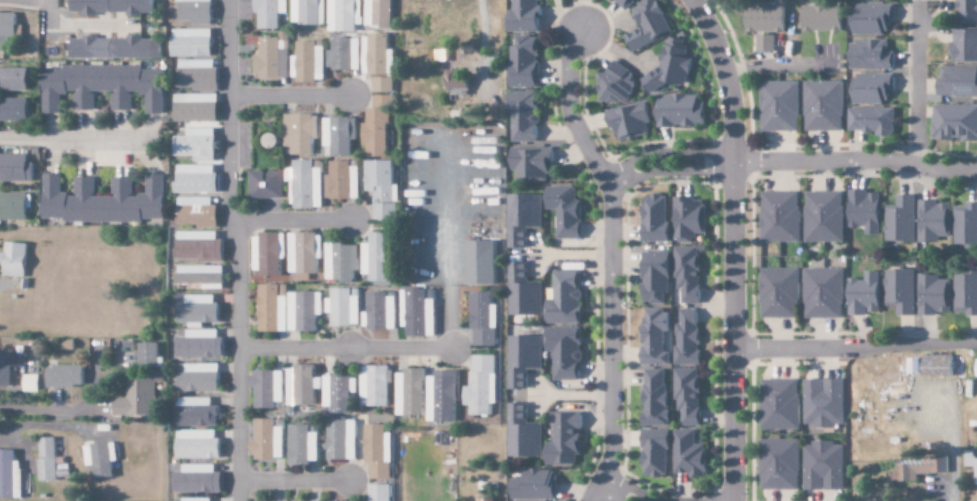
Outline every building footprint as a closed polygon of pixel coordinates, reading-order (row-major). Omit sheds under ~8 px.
[(128,16),(142,16),(142,13),(155,13),(155,0),(72,0),(72,13),(128,14),(128,16)] [(179,22),(191,22),(191,26),(213,26),(212,0),(178,0),(179,22)] [(288,0),(257,0),(257,13),(257,29),(280,29),(281,14),(288,14),(288,0)] [(292,24),(326,25),(326,11),(321,11),(322,0),(293,0),(292,24)] [(357,32),(358,0),(330,0),(329,32),(357,32)] [(366,28),(392,28),(392,0),(366,0),(366,28)] [(535,33),(535,2),(538,2),(538,0),(510,0),(510,11),(503,11),(503,33),(535,33)] [(623,12),(634,0),(610,0),(623,12)] [(670,33),(654,0),(643,0),(626,8),(636,29),(621,36),(629,53),(670,33)] [(955,24),(976,24),(976,0),(955,0),(955,24)] [(741,4),(742,33),(782,33),(782,7),(771,7),(771,4),(741,4)] [(891,22),(890,5),(850,6),(851,35),(884,35),(884,23),(891,22)] [(798,7),(799,32),(837,31),(837,6),(798,7)] [(4,52),(4,36),(22,36),(22,25),(17,25),(16,12),(0,12),(0,52),(4,52)] [(212,29),(171,30),(172,57),(213,57),(212,29)] [(951,30),(951,42),(948,42),(947,64),(976,64),(976,30),(951,30)] [(261,56),(256,56),(256,78),(290,77),(289,32),(281,33),(281,37),(261,38),(261,56)] [(390,34),(366,34),(365,74),(395,75),(395,51),(390,51),(390,34)] [(754,53),(771,53),(772,36),(754,35),(754,53)] [(72,37),(71,59),(163,60),(163,39),(72,37)] [(505,88),(535,88),(536,37),(511,37),(511,47),(506,47),(505,88)] [(681,88),(689,60),(681,57),(685,43),(665,37),(655,72),(644,69),(638,90),(653,95),(657,82),(681,88)] [(298,41),(298,82),(325,82),(325,42),(298,41)] [(891,53),(885,53),(885,41),(846,42),(847,70),(891,70),(891,53)] [(192,92),(219,92),(219,68),(214,68),(214,60),(178,60),(177,88),(192,88),(192,92)] [(595,73),(595,103),(629,103),(630,66),(606,65),(606,73),(595,73)] [(975,67),(938,68),(938,78),(933,78),(934,97),(976,96),(976,78),(975,78),(975,67)] [(0,68),(0,86),(2,86),(2,91),(27,92),(28,69),(0,68)] [(164,68),(43,68),(43,114),(60,114),(60,94),(74,94),(74,111),(94,111),(94,92),(112,92),(112,111),(132,111),(132,94),(146,94),(146,114),(164,114),(164,68)] [(463,89),(462,71),(442,72),(443,90),(463,89)] [(883,105),(883,92),(891,92),(891,74),(851,74),(851,105),(883,105)] [(374,93),(394,93),(394,78),(374,77),(374,93)] [(797,131),(796,82),(758,82),(759,132),(797,131)] [(803,132),(841,131),(840,82),(802,82),(803,132)] [(508,142),(534,143),(535,116),(534,115),(534,93),(504,92),(503,114),(509,114),(508,142)] [(174,95),(174,123),(180,123),(180,136),(175,137),(176,157),(194,157),(194,162),(217,161),(216,125),(218,125),(217,94),(174,95)] [(389,96),(374,96),(374,108),(368,109),(368,124),(363,124),(364,146),(368,146),(368,157),(390,157),(389,96)] [(694,97),(654,96),(653,127),(702,128),(703,103),(694,103),(694,97)] [(28,121),(28,99),(2,99),(2,104),(0,104),(0,122),(28,121)] [(646,136),(644,124),(648,124),(645,105),(606,111),(610,142),(646,136)] [(930,105),(929,141),(976,141),(976,106),(930,105)] [(892,108),(846,109),(846,132),(872,132),(873,136),(892,135),(892,108)] [(314,155),(313,139),(319,139),(319,115),(286,116),(286,147),(294,147),(294,156),(314,155)] [(357,118),(324,118),(325,152),(324,152),(324,156),(353,156),(352,140),(357,140),(357,118)] [(547,148),(506,148),(507,169),(514,169),(514,183),(547,182),(547,148)] [(33,182),(33,163),(27,163),(28,155),(0,155),(0,182),(33,182)] [(316,160),(296,161),(296,169),(289,169),(289,182),(296,182),(296,209),(323,208),(323,168),(316,168),(316,160)] [(331,161),(331,175),(326,175),(327,200),(360,199),(359,161),(331,161)] [(367,161),(367,192),(376,192),(376,201),(400,201),(399,185),(394,185),(394,161),(367,161)] [(177,194),(218,194),(218,164),(176,165),(177,194)] [(283,172),(251,172),(250,199),(283,199),(283,172)] [(43,218),(65,219),(65,222),(144,224),(144,219),(164,220),(165,175),(146,175),(146,196),(132,195),(132,179),(113,178),(113,198),(95,197),(95,178),(75,178),(75,195),(61,195),(61,175),(44,174),(43,218)] [(578,240),(579,201),(574,201),(574,187),(544,187),(544,210),(555,210),(554,239),(578,240)] [(878,236),(878,194),(866,194),(866,190),(846,191),(847,227),(863,226),(863,236),(878,236)] [(841,193),(804,192),(803,242),(840,243),(841,193)] [(27,221),(27,194),(0,193),(0,220),(27,221)] [(759,243),(797,242),(797,193),(758,193),(759,243)] [(505,249),(523,249),(524,229),(539,229),(540,196),(506,195),(505,249)] [(665,242),(665,196),(639,196),(640,243),(665,242)] [(912,244),(913,196),(894,196),(894,205),(884,205),(883,243),(912,244)] [(212,198),(178,198),(177,225),(197,225),(197,228),(218,229),(218,206),(212,206),(212,198)] [(672,243),(692,243),(692,235),(703,234),(703,199),(671,200),(672,243)] [(917,244),(937,244),(937,237),(949,237),(948,204),(936,205),(935,201),(917,201),(917,244)] [(397,221),(397,203),(375,204),(375,221),(397,221)] [(953,246),(962,245),(963,248),(976,248),(976,204),(952,205),(953,246)] [(177,260),(224,261),(224,240),(217,240),(217,232),(177,232),(177,260)] [(289,273),(297,273),(297,281),(310,281),(310,274),(318,274),(318,233),(290,233),(289,273)] [(391,233),(371,233),(371,244),(362,244),(362,275),(372,275),(372,286),(391,286),(391,233)] [(253,234),(253,271),(261,271),(261,276),(282,276),(282,234),(253,234)] [(491,242),(462,242),(462,285),(491,285),(491,242)] [(4,263),(4,277),(27,278),(28,243),(6,243),(6,253),(0,253),(0,263),(4,263)] [(359,244),(325,244),(326,282),(354,282),(354,271),(359,271),(359,244)] [(697,304),(697,247),(673,247),(673,289),(679,289),(679,304),(697,304)] [(666,253),(638,253),(638,305),(662,304),(662,295),(666,295),(666,253)] [(507,317),(540,316),(539,284),(523,284),(523,262),(506,263),(507,317)] [(204,290),(224,289),(224,266),(177,267),(178,285),(204,284),(204,290)] [(797,269),(758,270),(759,319),(794,318),(794,301),(797,301),(797,269)] [(841,270),(804,269),(803,319),(840,320),(841,270)] [(911,270),(883,271),(884,306),(894,306),(894,317),(912,317),(911,270)] [(544,324),(578,324),(579,272),(552,271),(552,300),(544,300),(544,324)] [(846,316),(865,317),(865,313),(876,314),(878,272),(863,272),(862,280),(847,279),(846,316)] [(953,314),(964,314),(964,317),(976,317),(976,274),(951,275),(953,314)] [(916,316),(934,317),(934,313),(947,313),(948,281),(937,280),(937,276),(917,275),(916,316)] [(287,333),(288,285),(262,285),(260,332),(287,333)] [(353,289),(332,289),(333,299),(327,299),(327,314),(332,313),(333,327),(361,326),(360,296),(353,296),(353,289)] [(435,289),(402,290),(403,328),(408,328),(408,337),(436,336),(435,289)] [(323,293),(289,293),(290,332),(318,332),(317,316),(323,316),(323,293)] [(397,330),(397,293),(369,293),(369,313),(363,313),(363,329),(397,330)] [(488,293),(469,293),(468,347),(494,347),(495,305),(487,305),(488,293)] [(180,303),(180,323),(221,324),(221,304),(216,304),(216,296),(187,296),(187,303),(180,303)] [(666,365),(666,353),(660,353),(660,332),(668,332),(668,310),(638,311),(639,365),(666,365)] [(696,365),(695,310),(678,310),(678,324),(673,324),(673,366),(696,365)] [(577,381),(578,328),(543,328),(543,352),(551,353),(551,381),(577,381)] [(219,330),(184,331),(184,338),(178,338),(178,359),(226,358),(225,339),(219,339),(219,330)] [(506,337),(506,390),(524,390),(524,370),(539,370),(540,337),(506,337)] [(159,343),(139,344),(140,368),(159,368),(159,343)] [(12,367),(20,367),(21,355),(0,355),(0,387),(12,387),(12,367)] [(918,374),(948,375),(949,357),(919,355),(918,374)] [(494,405),(494,356),(470,356),(470,374),(467,374),(467,387),(461,387),(461,406),(467,406),(467,416),(488,416),(488,405),(494,405)] [(917,359),(905,359),(905,375),(917,374),(917,359)] [(220,364),(186,364),(186,372),(180,372),(180,393),(220,393),(220,364)] [(85,366),(48,366),(48,386),(86,386),(85,366)] [(288,406),(316,406),(316,367),(289,366),(288,406)] [(389,407),(390,366),(362,366),(361,400),(369,400),(369,407),(389,407)] [(679,427),(697,427),(696,369),(672,369),(673,412),(678,412),(679,427)] [(398,370),(397,416),(425,416),(426,371),(398,370)] [(664,427),(664,370),(640,370),(640,427),(664,427)] [(429,377),(428,422),(453,422),(454,371),(436,371),(436,377),(429,377)] [(285,372),(251,372),(251,388),(257,388),(256,408),(276,409),(276,402),(284,402),(285,372)] [(40,375),(25,376),(25,393),(41,392),(40,375)] [(153,417),(154,377),(128,376),(128,398),(115,398),(115,416),(153,417)] [(324,377),(325,409),(332,408),(332,414),(351,413),(350,388),(357,388),(357,376),(324,377)] [(796,430),(796,380),(758,381),(758,431),(796,430)] [(802,428),(832,428),(832,424),(840,424),(840,380),(802,380),(802,428)] [(213,399),(179,398),(178,427),(219,427),(220,407),(212,406),(213,399)] [(540,458),(539,425),(524,425),(523,404),(505,404),(506,458),(540,458)] [(573,466),(573,456),(577,456),(578,415),(547,414),(547,425),(551,425),(551,443),(542,443),(542,466),(573,466)] [(276,420),(256,420),(256,442),(251,442),(251,453),(257,453),(257,459),(284,460),(285,427),(276,427),(276,420)] [(356,420),(329,421),(330,460),(357,460),(356,420)] [(319,465),(319,425),(291,425),(290,464),(319,465)] [(370,480),(393,480),(392,433),(386,433),(386,425),(366,425),(367,464),(370,464),(370,480)] [(672,475),(687,474),(687,478),(703,478),(702,445),(692,445),(692,430),(671,431),(672,475)] [(217,431),(179,431),(179,459),(222,460),(222,438),(217,438),(217,431)] [(664,431),(639,431),(639,477),(664,477),(664,431)] [(56,438),(39,438),(40,482),(57,481),(56,438)] [(757,490),(796,490),(796,441),(758,441),(757,490)] [(116,443),(84,445),(86,467),(94,466),(95,479),(112,478),(111,462),(118,462),(116,443)] [(802,447),(802,491),(841,491),(841,443),(810,443),(810,447),(802,447)] [(0,450),(0,498),(22,498),(22,483),(15,483),(15,451),(0,450)] [(972,459),(972,451),(962,451),(962,467),(972,468),(972,484),(976,484),(976,459),(972,459)] [(915,483),(915,475),(944,474),(944,457),(905,458),(905,467),(890,468),(890,483),(915,483)] [(176,493),(223,493),(224,473),(217,473),(217,465),(184,465),(184,473),(176,473),(176,493)] [(507,479),(508,500),(554,500),(553,470),(519,471),(519,479),(507,479)] [(393,485),(370,485),(370,500),(393,500),(393,485)]
